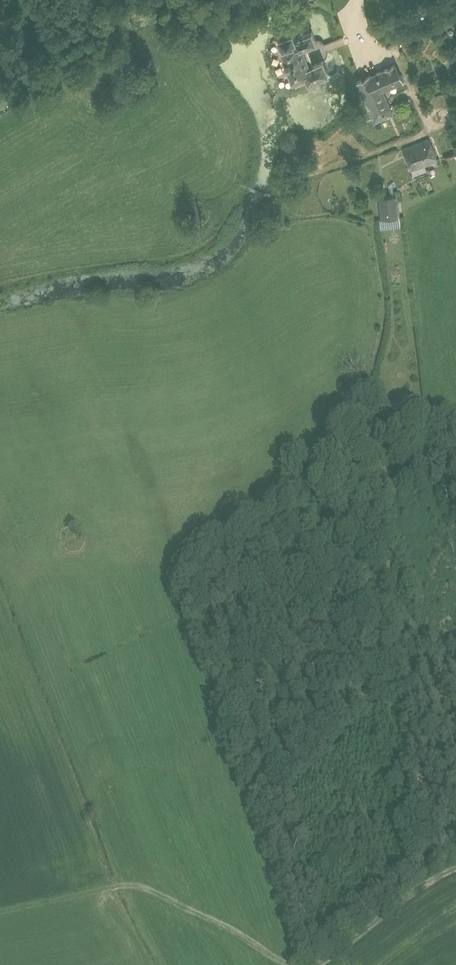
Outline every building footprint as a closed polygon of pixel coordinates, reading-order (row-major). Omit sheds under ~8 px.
[(279,45),(292,81),(305,76),(307,83),(329,75),(323,59),(309,64),(306,58),(304,52),(302,47),(316,42),(311,28),(296,33),(293,27),(277,33),(281,44),(279,45)] [(323,48),(313,52),(315,56),(325,52),(323,48)] [(359,80),(366,97),(384,89),(405,80),(402,73),(400,74),(395,64),(359,80)] [(384,89),(366,97),(368,100),(357,105),(365,121),(375,116),(376,120),(386,116),(388,120),(396,117),(394,112),(384,89)] [(322,150),(328,145),(321,134),(314,139),(322,150)] [(409,172),(413,170),(439,159),(431,138),(404,149),(412,166),(407,168),(403,161),(388,170),(395,181),(389,185),(390,195),(378,197),(381,218),(398,216),(396,194),(394,195),(393,187),(397,184),(398,186),(412,177),(409,172)]
